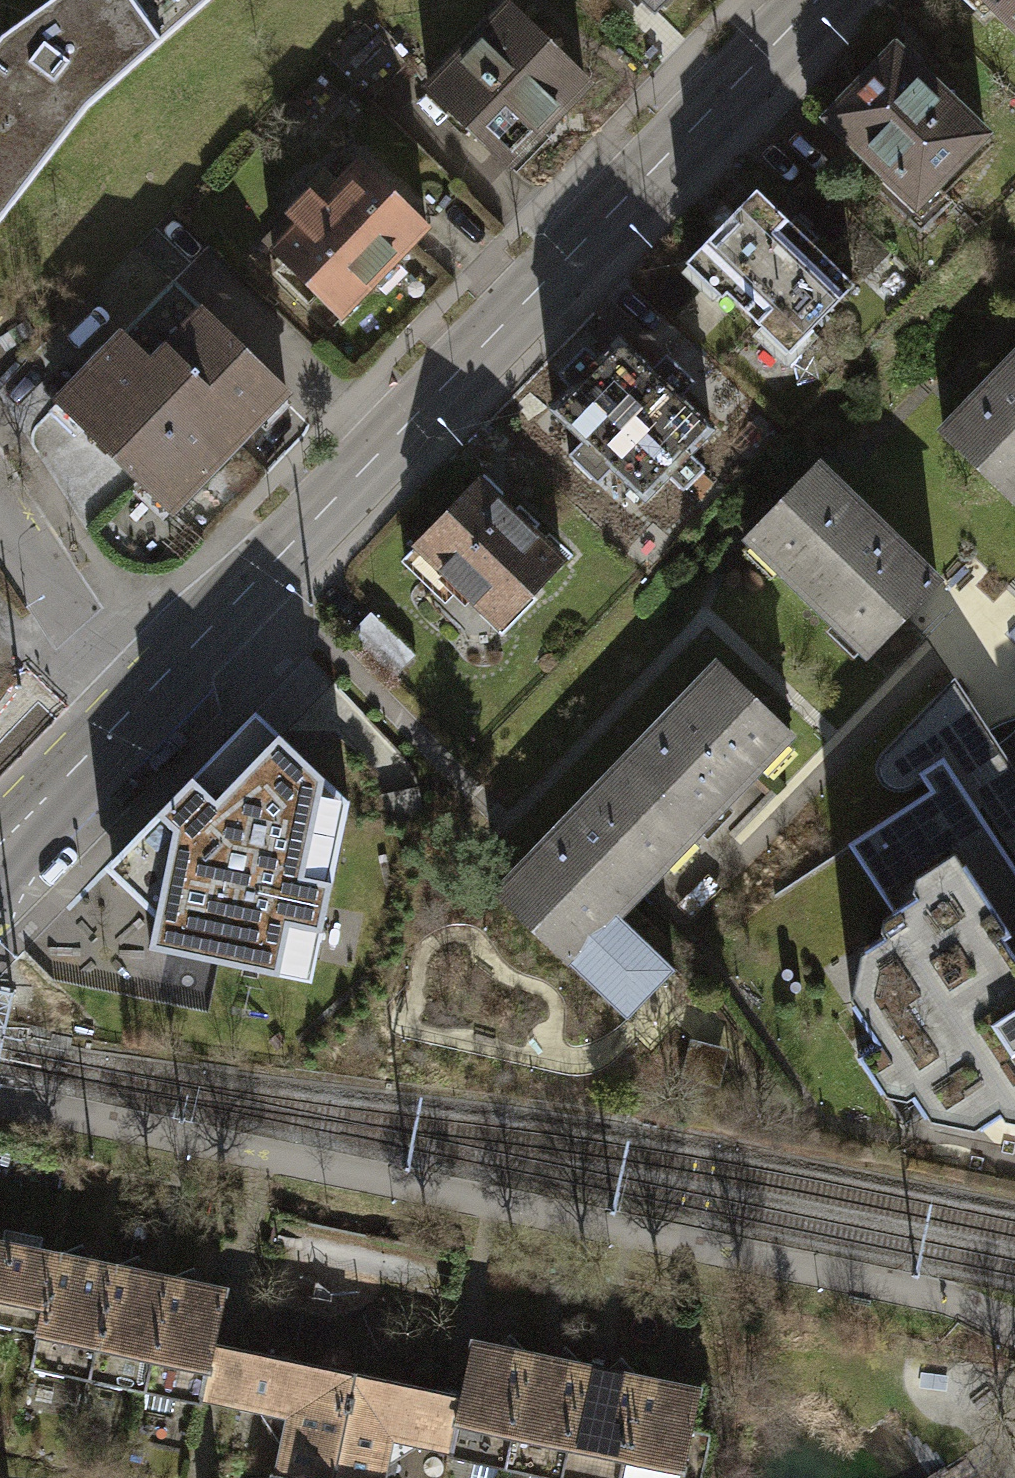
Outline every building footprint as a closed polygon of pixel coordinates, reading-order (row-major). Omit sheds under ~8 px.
[(2,37),(0,39),(0,220),(86,108),(209,0),(53,0),(2,37)] [(655,10),(664,0),(644,0),(655,10)] [(1014,25),(1014,0),(990,0),(1014,25)] [(585,82),(510,10),(463,58),(460,55),(428,88),(506,163),(538,130),(543,135),(564,113),(559,108),(585,82)] [(355,21),(321,55),(368,101),(409,58),(370,20),(355,21)] [(826,119),(885,177),(890,172),(920,202),(985,135),(895,48),(826,119)] [(298,225),(272,251),(340,317),(427,228),(359,162),(320,202),(310,192),(288,215),(298,225)] [(855,286),(757,191),(687,264),(722,298),(727,293),(789,353),(855,286)] [(287,391),(174,282),(58,402),(172,511),(287,391)] [(619,335),(548,407),(582,440),(588,434),(638,481),(702,416),(619,335)] [(942,431),(1014,501),(1014,356),(942,431)] [(939,582),(818,465),(748,537),(869,654),(939,582)] [(479,479),(404,558),(437,590),(449,577),(499,626),(563,560),(479,479)] [(415,654),(371,611),(351,632),(395,674),(415,654)] [(718,663),(622,762),(696,833),(792,733),(718,663)] [(884,753),(881,759),(879,765),(879,772),(881,778),(885,783),(891,787),(897,789),(904,789),(910,786),(923,778),(930,789),(848,843),(900,923),(863,947),(874,963),(867,993),(852,1004),(876,1041),(857,1054),(881,1090),(900,1078),(924,1115),(939,1105),(971,1111),(981,1127),(1014,1105),(1014,773),(954,681),(884,753)] [(105,867),(156,916),(149,947),(312,980),(349,801),(256,712),(105,867)] [(657,873),(696,833),(622,762),(496,892),(627,1018),(655,990),(675,968),(618,913),(657,873)] [(166,966),(164,988),(210,993),(212,971),(166,966)] [(38,1332),(56,1253),(0,1241),(0,1323),(38,1332)] [(31,1367),(88,1378),(112,1265),(90,1260),(83,1243),(56,1253),(38,1332),(31,1367)] [(88,1378),(144,1391),(168,1277),(145,1271),(139,1255),(112,1265),(88,1378)] [(193,1266),(168,1277),(144,1391),(148,1392),(145,1410),(172,1415),(175,1398),(200,1403),(201,1397),(212,1343),(224,1288),(202,1283),(193,1266)] [(507,1467),(530,1352),(510,1333),(496,1345),(472,1341),(460,1395),(449,1450),(448,1455),(474,1460),(471,1477),(499,1477),(502,1466),(507,1467)] [(298,1477),(329,1477),(351,1372),(226,1346),(212,1343),(201,1397),(215,1400),(289,1415),(277,1473),(298,1477)] [(561,1477),(562,1477),(586,1364),(565,1345),(552,1356),(530,1352),(507,1467),(530,1473),(528,1477),(557,1477),(558,1477),(561,1477)] [(641,1376),(621,1356),(608,1368),(586,1364),(562,1477),(620,1477),(641,1376)] [(351,1372),(329,1477),(383,1477),(392,1437),(449,1450),(460,1395),(351,1372)] [(641,1376),(620,1477),(702,1477),(712,1432),(691,1428),(699,1388),(641,1376)]
